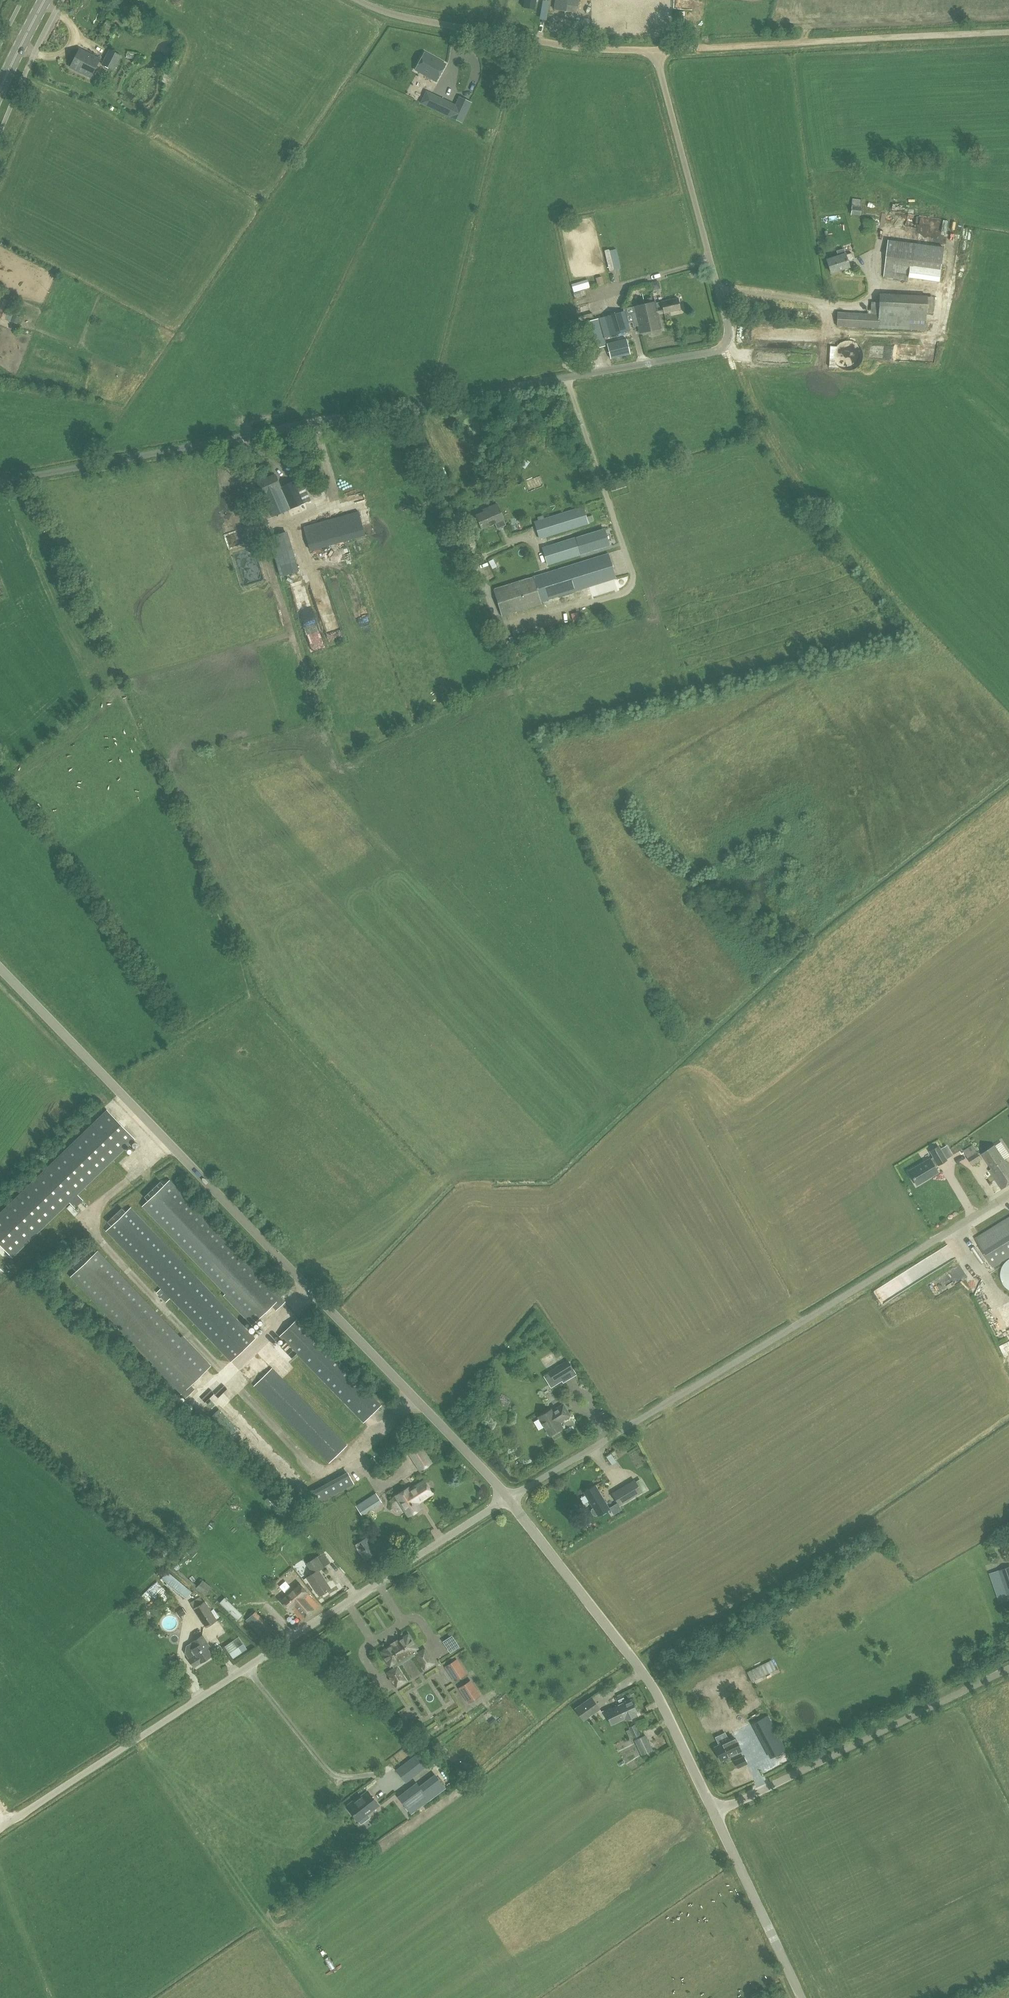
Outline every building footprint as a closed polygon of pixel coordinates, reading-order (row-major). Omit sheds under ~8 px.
[(523,7),(534,9),(536,0),(524,0),(523,7)] [(578,0),(555,0),(554,9),(576,13),(578,0)] [(110,50),(102,64),(113,70),(120,55),(110,50)] [(78,51),(70,67),(79,71),(80,69),(92,75),(100,59),(92,55),(91,57),(78,51)] [(436,81),(446,64),(424,52),(415,70),(436,81)] [(118,84),(131,60),(122,56),(110,79),(118,84)] [(433,94),(427,108),(462,123),(471,102),(459,97),(456,104),(433,94)] [(862,206),(851,206),(851,205),(851,214),(861,215),(862,206)] [(863,231),(876,231),(876,221),(864,220),(863,231)] [(921,238),(929,239),(930,230),(922,229),(921,238)] [(945,247),(888,239),(883,277),(908,280),(910,266),(913,267),(913,264),(942,268),(945,247)] [(848,261),(854,259),(852,253),(845,255),(845,254),(827,260),(831,272),(849,266),(848,261)] [(933,297),(927,296),(927,295),(880,293),(879,302),(871,302),(871,314),(878,314),(878,328),(926,330),(926,312),(932,313),(933,297)] [(0,307),(0,318),(5,320),(11,302),(13,303),(15,297),(8,294),(6,299),(3,298),(0,307)] [(678,298),(655,303),(658,314),(663,313),(680,309),(678,298)] [(658,314),(655,303),(655,302),(634,307),(640,332),(661,327),(658,314)] [(612,313),(598,317),(604,338),(617,334),(630,330),(624,310),(612,313)] [(878,314),(871,314),(837,311),(836,326),(878,328),(878,314)] [(582,322),(588,349),(604,345),(598,319),(582,322)] [(610,358),(630,354),(626,339),(607,344),(610,358)] [(888,346),(890,356),(902,354),(899,343),(888,346)] [(784,360),(783,349),(764,350),(764,360),(784,360)] [(272,516),(305,502),(295,480),(281,486),(275,474),(257,481),(272,516)] [(482,528),(495,523),(497,528),(506,525),(497,503),(489,507),(490,509),(476,515),(482,528)] [(583,506),(533,521),(539,538),(589,523),(583,506)] [(304,526),(310,549),(365,535),(359,511),(304,526)] [(279,545),(291,542),(288,527),(276,529),(279,545)] [(601,529),(542,547),(547,565),(606,547),(601,529)] [(250,547),(234,552),(237,562),(244,559),(246,566),(240,568),(244,580),(260,574),(250,547)] [(292,547),(279,551),(287,578),(300,573),(292,547)] [(309,553),(312,567),(323,565),(320,550),(309,553)] [(608,553),(532,577),(493,589),(502,616),(541,604),(540,602),(617,578),(608,553)] [(289,580),(291,597),(297,596),(299,612),(304,612),(305,621),(313,620),(310,596),(302,597),(300,578),(289,580)] [(334,614),(327,616),(325,609),(318,610),(321,623),(335,620),(334,614)] [(322,628),(326,640),(341,634),(337,623),(322,628)] [(7,1251),(12,1257),(70,1201),(75,1207),(83,1200),(77,1194),(135,1139),(107,1110),(0,1213),(0,1253),(3,1256),(7,1251)] [(974,1145),(964,1150),(973,1164),(982,1158),(974,1145)] [(1008,1183),(1008,1161),(1007,1158),(1005,1159),(995,1145),(982,1153),(991,1168),(989,1170),(1001,1188),(1008,1183)] [(934,1167),(946,1160),(938,1146),(930,1150),(933,1156),(908,1171),(916,1184),(937,1172),(934,1167)] [(162,1187),(157,1182),(143,1196),(147,1200),(141,1206),(225,1294),(223,1296),(251,1324),(270,1306),(275,1310),(284,1301),(280,1297),(282,1295),(254,1265),(251,1268),(169,1180),(162,1187)] [(230,1362),(256,1338),(131,1207),(126,1212),(122,1207),(107,1221),(111,1226),(106,1231),(230,1362)] [(975,1237),(992,1265),(1008,1255),(1008,1217),(975,1237)] [(72,1274),(187,1396),(195,1389),(191,1384),(208,1368),(97,1251),(92,1255),(88,1251),(72,1266),(76,1270),(72,1274)] [(1008,1259),(1006,1261),(1004,1263),(1003,1266),(1002,1269),(1001,1271),(1001,1274),(1001,1277),(1002,1280),(1003,1283),(1004,1285),(1006,1287),(1008,1289),(1008,1259)] [(981,1290),(975,1294),(979,1301),(985,1297),(981,1290)] [(363,1422),(382,1404),(298,1318),(279,1336),(363,1422)] [(574,1369),(568,1360),(548,1372),(554,1381),(574,1369)] [(346,1446),(271,1368),(253,1386),(328,1463),(346,1446)] [(570,1415),(563,1404),(552,1411),(551,1409),(539,1417),(550,1435),(552,1433),(552,1434),(554,1434),(556,1433),(558,1432),(559,1431),(560,1429),(562,1427),(558,1421),(563,1418),(563,1419),(570,1415)] [(420,1470),(431,1462),(420,1445),(409,1452),(420,1470)] [(605,1453),(611,1461),(615,1458),(609,1450),(605,1453)] [(594,1468),(598,1477),(608,1471),(604,1463),(594,1468)] [(349,1474),(335,1482),(339,1491),(353,1483),(349,1474)] [(642,1492),(634,1479),(612,1493),(620,1505),(642,1492)] [(418,1502),(432,1493),(424,1481),(410,1490),(408,1488),(396,1496),(409,1515),(421,1507),(418,1502)] [(595,1515),(597,1515),(610,1508),(596,1485),(583,1492),(593,1507),(591,1508),(591,1510),(593,1515),(595,1515)] [(313,1493),(318,1502),(325,1498),(320,1490),(313,1493)] [(381,1502),(376,1493),(355,1507),(361,1515),(381,1502)] [(428,1530),(434,1535),(438,1531),(431,1526),(428,1530)] [(365,1560),(377,1553),(366,1537),(355,1545),(365,1560)] [(323,1552),(317,1556),(324,1566),(330,1562),(323,1552)] [(312,1559),(306,1563),(310,1568),(313,1573),(307,1577),(319,1595),(330,1588),(319,1570),(324,1566),(317,1556),(312,1559)] [(1008,1594),(1008,1567),(999,1570),(1007,1595),(1008,1594)] [(183,1596),(189,1589),(166,1568),(160,1575),(183,1596)] [(205,1595),(212,1586),(203,1580),(196,1588),(205,1595)] [(145,1593),(156,1604),(168,1593),(157,1582),(145,1593)] [(291,1607),(302,1619),(318,1605),(300,1584),(281,1600),(289,1609),(291,1607)] [(189,1597),(190,1603),(199,1600),(198,1595),(189,1597)] [(220,1597),(215,1603),(233,1617),(238,1612),(220,1597)] [(193,1608),(196,1613),(206,1628),(217,1620),(205,1601),(193,1608)] [(263,1638),(273,1629),(255,1610),(246,1620),(263,1638)] [(171,1625),(172,1614),(162,1614),(162,1624),(171,1625)] [(194,1666),(212,1655),(208,1649),(210,1647),(202,1635),(192,1642),(195,1647),(192,1649),(196,1654),(189,1659),(194,1666)] [(392,1644),(383,1650),(392,1664),(395,1662),(413,1651),(416,1649),(407,1635),(397,1641),(397,1640),(391,1643),(392,1644)] [(247,1648),(239,1636),(232,1641),(237,1647),(230,1653),(233,1658),(247,1648)] [(425,1648),(418,1653),(415,1655),(424,1669),(434,1663),(425,1648)] [(467,1674),(457,1658),(445,1666),(454,1682),(467,1674)] [(772,1659),(744,1673),(749,1682),(777,1669),(772,1659)] [(397,1666),(394,1668),(387,1672),(396,1687),(406,1681),(397,1666)] [(435,1669),(442,1682),(447,1679),(440,1666),(435,1669)] [(459,1688),(468,1703),(480,1695),(471,1680),(459,1688)] [(583,1720),(600,1708),(592,1697),(575,1708),(583,1720)] [(619,1705),(626,1720),(631,1717),(637,1714),(636,1713),(637,1712),(631,1699),(619,1705)] [(626,1720),(619,1705),(605,1711),(611,1724),(625,1718),(626,1720)] [(629,1729),(633,1737),(640,1734),(635,1724),(628,1727),(629,1729)] [(771,1757),(784,1750),(773,1729),(760,1736),(771,1757)] [(635,1740),(642,1755),(653,1749),(646,1735),(635,1740)] [(721,1760),(741,1751),(734,1737),(715,1746),(721,1760)] [(422,1750),(396,1770),(406,1783),(432,1763),(422,1750)] [(737,1768),(747,1763),(744,1755),(734,1760),(737,1768)] [(411,1814),(430,1800),(432,1798),(445,1788),(439,1779),(423,1791),(417,1783),(398,1796),(411,1814)] [(355,1800),(347,1806),(358,1820),(378,1805),(368,1791),(356,1801),(355,1800)]
